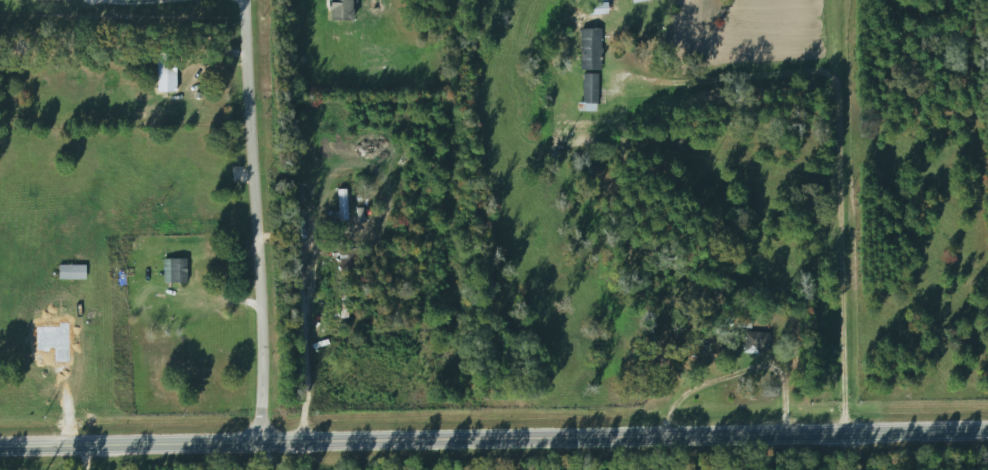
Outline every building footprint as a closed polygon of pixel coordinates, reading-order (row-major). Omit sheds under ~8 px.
[(348,0),(325,0),(325,21),(348,21),(348,0)] [(605,0),(586,0),(586,15),(605,15),(605,0)] [(600,29),(580,29),(580,70),(600,70),(600,29)] [(155,93),(174,93),(174,53),(155,53),(155,93)] [(596,74),(581,74),(581,111),(596,111),(596,74)] [(346,189),(335,189),(335,221),(346,221),(346,189)] [(186,283),(186,259),(163,259),(163,283),(186,283)] [(84,264),(57,264),(57,279),(84,279),(84,264)] [(347,290),(339,290),(339,318),(348,318),(347,290)] [(751,327),(751,312),(736,311),(736,327),(751,327)] [(768,354),(768,332),(743,332),(743,354),(768,354)]
